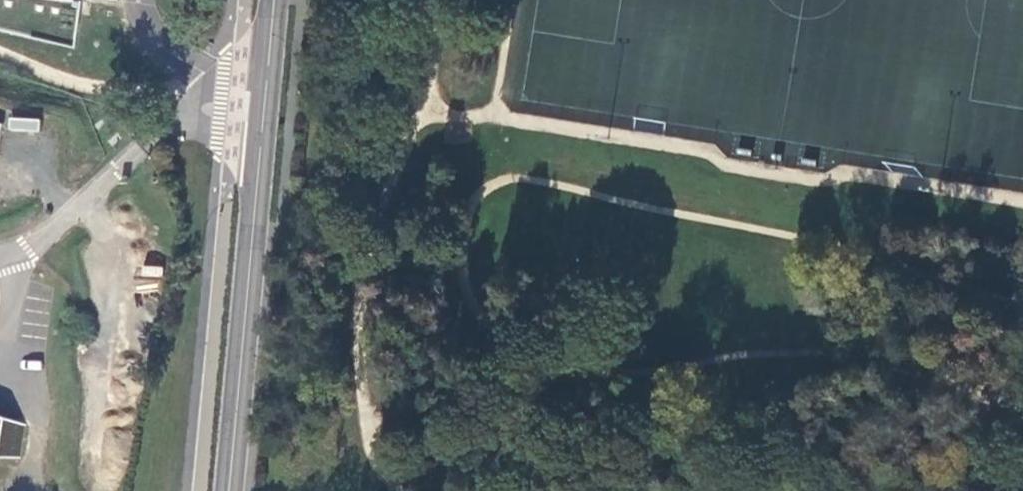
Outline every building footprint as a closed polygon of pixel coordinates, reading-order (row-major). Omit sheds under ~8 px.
[(77,52),(85,0),(0,0),(0,33),(77,52)] [(160,285),(161,267),(142,266),(141,285),(160,285)]
